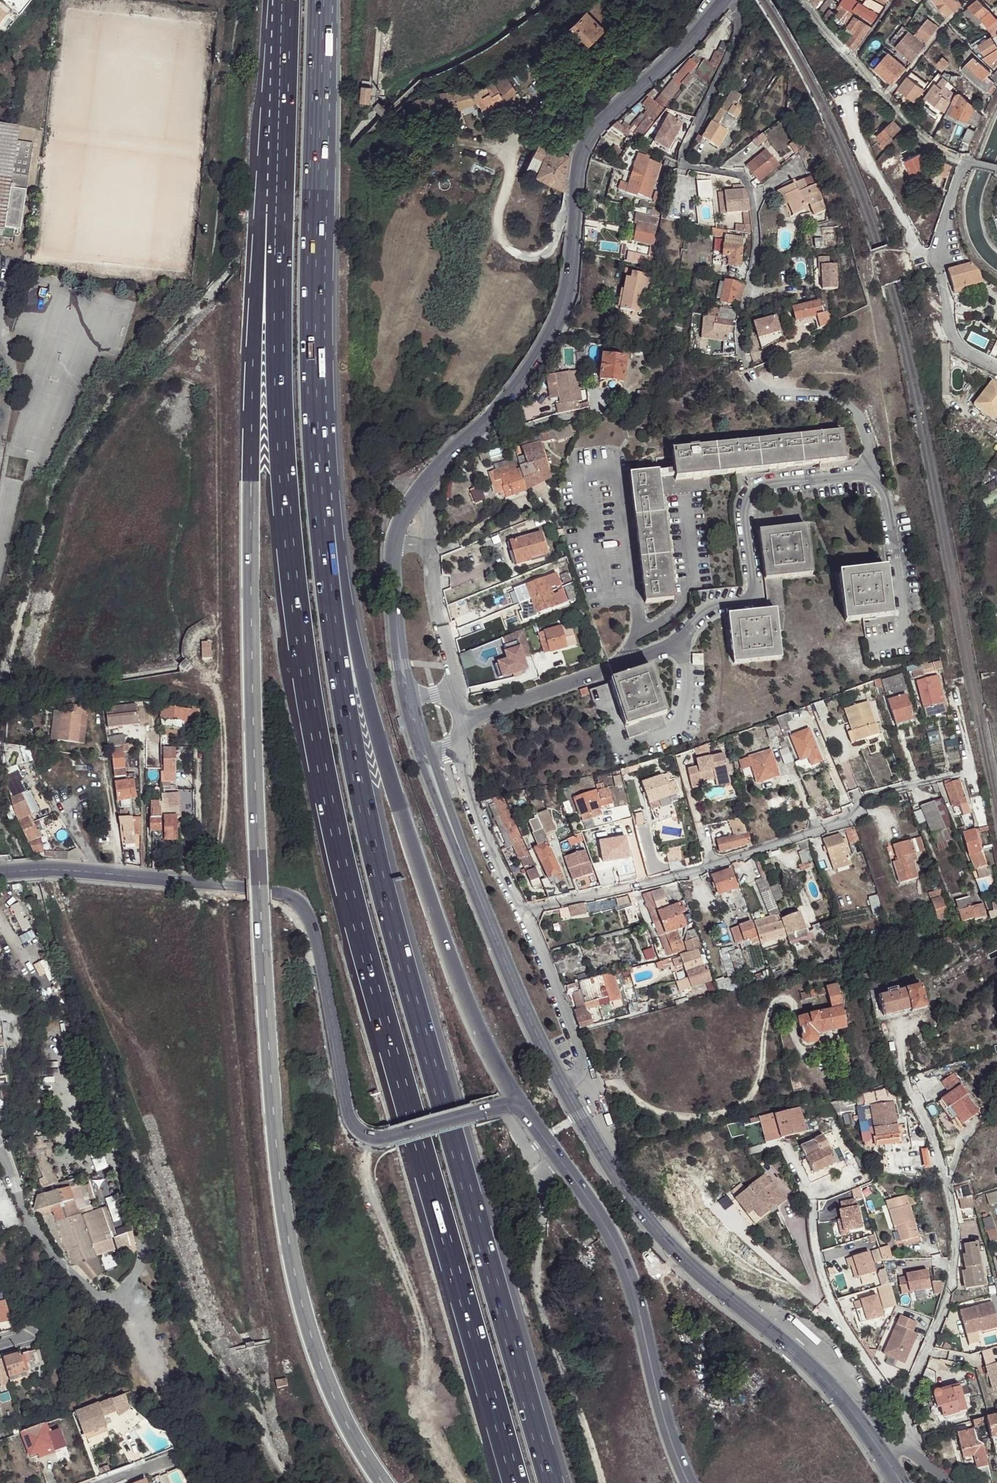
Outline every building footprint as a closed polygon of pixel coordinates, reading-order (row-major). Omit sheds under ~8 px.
[(584,6),(582,7),(600,28),(609,20),(600,11),(605,6),(599,0),(594,0),(584,6)] [(615,0),(618,5),(621,10),(629,5),(627,0),(615,0)] [(824,1),(822,0),(819,0),(815,6),(817,10),(824,1)] [(878,15),(876,13),(869,8),(866,5),(865,6),(857,0),(844,0),(841,5),(843,6),(850,11),(853,8),(872,23),(878,15)] [(882,4),(875,0),(862,0),(867,3),(871,6),(869,8),(876,13),(882,4)] [(946,14),(961,3),(958,0),(934,0),(946,14)] [(989,10),(979,0),(977,0),(969,6),(980,18),(989,10)] [(850,18),(853,13),(850,11),(843,6),(840,10),(836,15),(845,21),(848,17),(850,18)] [(600,28),(582,7),(564,23),(561,27),(567,34),(581,48),(602,29),(600,28)] [(996,18),(996,19),(989,10),(980,18),(993,34),(996,32),(996,33),(996,18)] [(8,17),(1,11),(0,12),(0,27),(8,17)] [(846,44),(853,50),(861,40),(869,27),(854,16),(847,26),(855,31),(846,44)] [(928,18),(913,35),(924,45),(938,27),(928,18)] [(889,41),(894,46),(908,30),(903,25),(889,41)] [(567,34),(561,27),(557,30),(565,37),(567,34)] [(909,30),(908,30),(894,46),(911,61),(924,45),(913,35),(913,34),(909,30)] [(988,39),(985,34),(970,44),(974,48),(988,39)] [(990,37),(989,38),(988,39),(974,48),(972,49),(981,59),(982,58),(992,68),(996,63),(996,47),(990,37)] [(728,52),(731,45),(721,42),(715,55),(725,59),(728,52)] [(875,68),(888,53),(883,48),(870,63),(875,68)] [(875,68),(892,83),(904,68),(905,68),(888,53),(875,68)] [(719,70),(725,59),(715,55),(714,54),(708,65),(719,70)] [(695,56),(690,61),(697,67),(701,62),(695,56)] [(974,56),(966,64),(983,79),(986,76),(990,72),(974,56)] [(935,65),(940,70),(948,62),(942,57),(935,65)] [(689,61),(682,69),(690,75),(697,67),(690,61),(689,61)] [(985,91),(986,90),(992,84),(994,83),(986,76),(983,79),(966,64),(964,66),(963,70),(985,91)] [(657,100),(654,103),(662,109),(681,86),(689,76),(690,75),(682,69),(657,100)] [(929,85),(911,72),(908,77),(924,89),(925,90),(929,85)] [(487,85),(415,99),(396,115),(405,125),(419,113),(429,110),(441,106),(446,105),(457,104),(459,108),(461,107),(474,102),(483,97),(489,94),(495,104),(496,106),(504,100),(516,90),(503,76),(487,85)] [(689,76),(681,86),(685,89),(694,80),(689,76)] [(924,89),(908,77),(899,88),(915,101),(924,89)] [(945,113),(951,102),(955,94),(949,90),(953,87),(948,81),(945,85),(941,89),(934,84),(925,97),(945,113)] [(992,84),(986,90),(989,93),(995,87),(992,84)] [(361,86),(360,85),(359,103),(369,104),(371,87),(361,86)] [(711,122),(701,139),(703,139),(718,149),(727,132),(718,127),(733,101),(736,103),(740,95),(731,90),(711,123),(711,122)] [(650,92),(645,96),(648,98),(654,103),(657,100),(650,92)] [(955,104),(960,93),(959,92),(955,94),(951,102),(955,104)] [(975,125),(978,126),(982,116),(960,93),(955,104),(951,113),(957,117),(975,125)] [(489,107),(495,104),(489,94),(483,97),(489,107)] [(654,103),(648,98),(643,106),(649,110),(654,103)] [(377,101),(372,106),(377,111),(382,116),(387,110),(382,106),(377,101)] [(474,102),(461,107),(465,116),(478,111),(474,102)] [(955,121),(957,117),(951,113),(955,104),(951,102),(945,113),(943,116),(955,121)] [(654,103),(649,110),(643,117),(651,123),(662,109),(654,103)] [(732,105),(727,113),(735,118),(742,106),(737,103),(734,107),(732,105)] [(457,104),(446,105),(450,120),(455,119),(454,113),(460,112),(459,108),(457,104)] [(650,125),(636,142),(639,143),(667,110),(662,109),(651,123),(650,125)] [(882,118),(875,111),(868,118),(875,125),(882,118)] [(683,119),(666,112),(653,144),(670,151),(683,119)] [(642,119),(628,137),(632,139),(636,142),(650,125),(642,119)] [(883,145),(885,143),(900,130),(894,122),(877,137),(882,143),(883,145)] [(387,123),(376,133),(381,140),(393,130),(387,123)] [(621,128),(616,123),(611,127),(616,130),(618,131),(621,128)] [(0,127),(0,244),(3,245),(4,238),(4,234),(13,235),(14,230),(20,231),(26,191),(22,190),(23,177),(27,178),(32,143),(13,140),(15,129),(0,127)] [(968,142),(969,143),(976,131),(975,131),(971,129),(968,128),(963,139),(968,142)] [(397,145),(401,150),(418,135),(413,131),(397,145)] [(766,141),(762,135),(753,142),(757,148),(766,141)] [(701,139),(697,136),(694,143),(699,146),(703,139),(701,139)] [(566,172),(570,156),(539,140),(526,170),(565,190),(566,172)] [(796,151),(803,146),(799,140),(792,145),(796,151)] [(608,156),(618,162),(624,152),(615,145),(608,156)] [(756,180),(759,183),(773,171),(766,162),(771,157),(766,151),(746,167),(756,180)] [(639,155),(633,174),(656,182),(661,166),(649,161),(649,159),(639,155)] [(921,190),(935,184),(932,175),(930,176),(921,156),(906,162),(915,182),(918,181),(921,190)] [(766,162),(773,171),(774,171),(779,167),(771,157),(766,162)] [(952,171),(954,165),(948,163),(945,168),(952,171)] [(656,182),(633,174),(627,193),(637,196),(638,194),(650,198),(656,182)] [(805,206),(805,205),(803,200),(808,198),(810,203),(815,215),(825,211),(810,176),(803,179),(794,183),(796,189),(784,195),(788,204),(793,215),(803,211),(803,210),(805,209),(805,206)] [(711,180),(697,182),(699,201),(713,199),(711,180)] [(752,184),(754,188),(760,184),(759,183),(756,180),(752,184)] [(778,186),(780,190),(791,185),(789,181),(778,186)] [(784,205),(788,204),(784,195),(796,189),(794,183),(791,185),(780,190),(777,191),(784,205)] [(601,191),(593,190),(590,198),(600,199),(601,191)] [(733,192),(724,193),(727,214),(744,212),(749,211),(746,191),(746,190),(733,192)] [(662,201),(664,193),(656,191),(655,200),(662,201)] [(638,224),(657,227),(659,219),(638,214),(636,223),(638,224)] [(654,245),(657,227),(638,224),(635,241),(654,245)] [(737,225),(737,232),(752,235),(751,227),(751,226),(745,225),(737,225)] [(718,228),(709,227),(708,234),(716,235),(718,228)] [(726,237),(726,230),(718,228),(716,235),(725,237),(726,237)] [(930,245),(934,233),(926,232),(925,244),(930,245)] [(740,266),(741,262),(743,238),(734,237),(733,238),(726,237),(725,237),(724,247),(723,256),(729,256),(728,265),(740,266)] [(632,263),(649,266),(649,260),(633,258),(632,263)] [(746,278),(749,263),(741,262),(740,266),(728,265),(727,274),(746,278)] [(820,271),(820,281),(821,293),(836,293),(835,269),(828,269),(827,262),(817,262),(817,271),(818,271),(820,271)] [(970,265),(947,272),(954,295),(965,292),(965,291),(965,290),(965,289),(966,288),(967,287),(968,291),(982,287),(979,276),(971,266),(970,265)] [(648,312),(655,278),(632,273),(630,279),(626,279),(620,309),(641,314),(642,311),(648,312)] [(742,294),(745,285),(738,284),(738,285),(724,282),(724,284),(721,301),(720,303),(739,306),(742,294)] [(955,301),(955,303),(959,306),(962,308),(967,309),(984,307),(986,305),(987,303),(984,293),(955,301)] [(824,329),(832,325),(832,324),(824,309),(823,310),(820,303),(819,300),(813,302),(814,304),(792,309),(796,321),(814,317),(817,327),(823,326),(824,329)] [(708,309),(707,317),(714,318),(718,318),(719,311),(708,309)] [(726,312),(719,311),(718,318),(731,320),(736,321),(738,311),(727,310),(726,312)] [(707,317),(704,316),(701,339),(725,341),(735,342),(734,334),(736,321),(731,320),(732,321),(714,319),(714,318),(707,317)] [(775,317),(753,323),(756,338),(759,349),(780,339),(779,333),(775,317)] [(735,342),(725,341),(723,357),(737,358),(735,342)] [(625,383),(628,360),(604,357),(601,380),(625,383)] [(558,389),(560,399),(562,405),(558,406),(560,415),(581,410),(579,402),(583,401),(576,372),(555,376),(558,389)] [(973,406),(993,421),(996,417),(996,387),(991,383),(973,406)] [(649,400),(648,391),(647,392),(639,392),(639,401),(649,400)] [(553,432),(546,433),(548,441),(555,440),(553,432)] [(710,475),(735,473),(819,463),(828,461),(845,460),(842,432),(698,449),(698,447),(689,448),(689,450),(672,452),(676,479),(710,475)] [(546,433),(540,435),(542,443),(548,441),(546,433)] [(524,456),(519,458),(522,470),(528,489),(552,478),(539,444),(542,443),(540,435),(520,440),(524,456)] [(489,459),(486,450),(479,452),(481,461),(489,459)] [(499,464),(500,469),(516,465),(514,460),(499,464)] [(502,475),(518,472),(516,465),(500,469),(502,475)] [(506,497),(528,489),(522,470),(518,472),(502,475),(500,469),(489,472),(496,494),(500,493),(501,497),(505,496),(506,497)] [(652,473),(630,476),(645,604),(673,601),(659,472),(652,473)] [(738,493),(735,473),(710,475),(712,491),(703,492),(713,590),(741,586),(733,523),(733,511),(733,510),(734,501),(738,493)] [(480,488),(469,492),(475,504),(485,500),(480,488)] [(996,503),(996,489),(980,498),(986,509),(996,503)] [(766,580),(780,579),(812,575),(806,528),(759,533),(765,580),(766,580)] [(514,551),(517,564),(529,561),(529,558),(546,553),(541,535),(509,543),(511,552),(514,551)] [(839,576),(846,622),(893,616),(886,569),(839,576)] [(558,574),(545,579),(549,589),(556,586),(557,588),(562,586),(558,574)] [(562,585),(569,583),(566,574),(559,577),(562,585)] [(524,586),(535,615),(555,607),(552,597),(549,589),(545,579),(524,586)] [(784,611),(780,579),(766,580),(770,612),(775,611),(784,611)] [(528,617),(535,615),(524,586),(518,589),(528,617)] [(563,591),(567,603),(575,600),(570,587),(563,589),(563,591)] [(552,597),(555,607),(567,603),(563,591),(559,593),(559,595),(552,597)] [(781,658),(775,611),(770,612),(728,617),(733,664),(781,658)] [(567,627),(571,638),(577,636),(576,634),(584,631),(581,622),(567,627)] [(559,628),(543,633),(550,654),(565,648),(559,628)] [(525,639),(522,630),(502,638),(506,651),(503,652),(505,660),(497,662),(502,678),(527,670),(523,658),(518,641),(525,639)] [(550,654),(543,633),(537,636),(544,656),(550,654)] [(525,639),(518,641),(523,658),(531,655),(525,639)] [(202,659),(211,659),(211,641),(202,641),(202,659)] [(694,663),(703,663),(703,654),(694,654),(694,663)] [(923,674),(941,671),(940,662),(922,665),(923,674)] [(651,666),(609,681),(609,682),(588,690),(596,713),(617,706),(624,726),(666,712),(651,666)] [(901,675),(881,683),(882,683),(884,689),(897,685),(899,689),(905,686),(901,675)] [(923,709),(944,704),(937,676),(917,681),(923,709)] [(896,725),(914,719),(906,695),(888,701),(896,725)] [(822,701),(814,704),(820,721),(828,717),(822,701)] [(852,731),(855,742),(878,735),(867,702),(844,709),(851,727),(853,726),(855,730),(852,731)] [(109,728),(139,724),(137,704),(107,707),(109,728)] [(946,715),(944,704),(923,709),(925,719),(946,715)] [(82,715),(84,715),(85,707),(67,705),(66,713),(60,713),(56,741),(78,743),(82,715)] [(193,722),(199,722),(199,708),(192,707),(192,710),(160,706),(161,729),(191,732),(191,722),(193,722)] [(788,714),(783,716),(786,723),(791,721),(788,714)] [(87,715),(84,715),(82,715),(78,743),(83,744),(87,715)] [(776,718),(783,733),(789,731),(786,723),(783,716),(776,718)] [(851,744),(855,742),(852,731),(855,730),(853,726),(851,727),(849,728),(848,725),(845,726),(851,744)] [(766,730),(769,739),(782,736),(779,726),(766,730)] [(806,758),(817,753),(808,729),(789,736),(799,761),(806,758)] [(109,737),(111,746),(126,744),(124,735),(109,737)] [(139,747),(139,742),(126,744),(111,746),(111,749),(123,748),(124,752),(130,752),(130,749),(139,747)] [(707,744),(694,748),(696,755),(709,752),(707,744)] [(34,763),(29,748),(20,746),(27,765),(34,763)] [(161,772),(161,782),(177,782),(177,747),(164,747),(164,772),(161,772)] [(123,748),(111,749),(112,757),(115,780),(125,779),(135,779),(135,776),(134,776),(134,775),(127,775),(124,752),(123,748)] [(784,768),(792,766),(787,748),(779,750),(784,768)] [(778,776),(774,762),(771,754),(770,750),(748,757),(750,765),(754,776),(756,783),(778,776)] [(771,754),(774,762),(779,761),(776,752),(771,754)] [(821,764),(817,753),(806,758),(810,768),(821,764)] [(715,780),(729,777),(724,754),(697,760),(698,766),(687,769),(691,787),(702,785),(701,781),(714,778),(715,780)] [(6,768),(8,786),(19,780),(20,782),(24,781),(17,765),(6,768)] [(665,784),(663,776),(649,781),(648,777),(643,779),(644,783),(642,783),(650,810),(658,807),(656,801),(678,794),(674,781),(665,784)] [(730,782),(729,777),(715,780),(716,785),(730,782)] [(115,784),(117,802),(120,802),(121,810),(129,809),(128,801),(135,799),(133,790),(132,781),(115,784)] [(958,781),(948,785),(945,786),(953,807),(957,806),(966,803),(958,781)] [(35,853),(44,852),(39,839),(32,823),(29,817),(31,816),(20,795),(25,794),(20,784),(7,789),(8,796),(13,813),(17,820),(28,842),(35,853)] [(580,815),(599,807),(596,799),(601,798),(597,788),(574,797),(580,815)] [(25,794),(20,795),(31,816),(40,812),(30,791),(25,794)] [(161,795),(161,791),(156,791),(156,800),(149,800),(150,816),(152,816),(153,841),(161,841),(161,839),(161,808),(161,795)] [(488,800),(480,802),(482,808),(488,805),(488,804),(493,802),(495,802),(493,799),(488,800)] [(504,825),(513,821),(503,799),(499,800),(495,802),(495,803),(497,809),(500,815),(504,824),(504,825)] [(941,799),(935,801),(946,829),(952,827),(941,799)] [(946,829),(935,801),(921,807),(933,835),(946,829)] [(970,816),(966,803),(957,806),(962,819),(970,816)] [(164,808),(164,839),(177,839),(177,818),(177,808),(167,808),(164,808)] [(546,810),(536,814),(537,818),(542,830),(543,833),(554,829),(546,810)] [(137,845),(136,835),(135,826),(134,817),(120,819),(123,846),(137,845)] [(742,817),(729,820),(730,827),(732,827),(734,835),(716,839),(719,852),(751,843),(748,832),(746,832),(744,824),(742,817)] [(529,822),(534,833),(542,830),(537,818),(535,819),(529,822)] [(513,821),(504,825),(507,831),(513,846),(522,842),(513,821)] [(524,824),(517,827),(522,838),(528,835),(524,824)] [(853,855),(862,852),(853,826),(845,828),(851,844),(849,844),(853,855)] [(946,829),(933,835),(937,845),(945,842),(950,840),(946,829)] [(534,833),(539,846),(547,843),(543,833),(542,830),(534,833)] [(973,832),(963,834),(969,855),(978,853),(973,832)] [(825,847),(827,853),(833,871),(851,864),(845,848),(848,847),(846,838),(842,840),(840,834),(823,840),(825,847)] [(568,846),(578,843),(576,835),(566,839),(568,846)] [(911,840),(914,854),(921,852),(922,851),(919,838),(911,840)] [(910,855),(914,854),(911,840),(893,845),(897,861),(893,862),(899,884),(917,878),(912,862),(910,855)] [(522,842),(513,846),(519,859),(520,859),(527,856),(522,842)] [(945,842),(937,845),(940,853),(949,849),(945,842)] [(533,849),(548,879),(548,880),(561,874),(559,869),(547,844),(548,843),(547,843),(539,846),(533,849)] [(682,860),(680,846),(664,849),(667,863),(682,860)] [(79,848),(69,852),(69,860),(89,862),(79,848)] [(569,869),(571,875),(590,869),(588,862),(584,850),(564,857),(563,858),(567,870),(569,869)] [(56,859),(69,860),(69,852),(56,851),(56,859)] [(153,868),(162,869),(161,853),(152,853),(153,868)] [(984,867),(978,853),(969,855),(975,871),(984,867)] [(527,856),(520,859),(533,888),(541,885),(528,855),(527,856)] [(594,871),(600,887),(616,883),(612,867),(594,871)] [(736,888),(730,869),(712,876),(718,895),(736,888)] [(559,893),(560,896),(569,894),(561,874),(548,880),(548,879),(541,882),(547,896),(559,893)] [(573,881),(578,893),(593,889),(586,877),(573,881)] [(768,888),(764,877),(755,880),(767,911),(768,914),(777,911),(773,900),(768,888)] [(776,885),(768,888),(773,900),(781,898),(776,885)] [(658,912),(669,908),(662,888),(651,893),(652,896),(658,912)] [(929,895),(932,901),(942,898),(939,891),(929,895)] [(659,915),(658,912),(652,896),(651,893),(650,892),(643,895),(667,956),(673,953),(667,938),(666,933),(659,915)] [(955,899),(957,910),(973,906),(970,895),(955,899)] [(932,901),(938,919),(948,915),(942,898),(932,901)] [(601,901),(585,903),(586,911),(602,909),(601,901)] [(585,913),(583,903),(567,906),(570,917),(585,913)] [(5,909),(13,933),(28,928),(20,904),(5,909)] [(973,906),(957,910),(960,921),(973,918),(973,920),(986,917),(982,904),(973,906)] [(676,905),(669,908),(658,912),(659,915),(666,933),(677,929),(684,927),(676,905)] [(786,936),(805,929),(798,912),(780,919),(786,936)] [(760,944),(786,936),(780,919),(778,915),(773,917),(773,916),(752,922),(757,937),(760,944)] [(948,933),(957,931),(951,915),(948,915),(938,919),(933,922),(938,936),(948,933)] [(744,942),(755,938),(750,922),(739,926),(744,942)] [(823,936),(818,923),(812,926),(810,926),(812,929),(810,930),(810,933),(813,939),(823,936)] [(735,944),(739,943),(744,942),(739,926),(731,929),(735,944)] [(684,950),(677,929),(666,933),(667,938),(673,953),(684,950)] [(786,936),(789,943),(808,937),(805,929),(786,936)] [(740,949),(760,944),(757,937),(755,938),(744,942),(739,943),(740,949)] [(697,950),(700,949),(696,938),(684,941),(687,952),(697,950)] [(719,949),(726,976),(743,971),(737,945),(719,949)] [(915,947),(904,950),(907,963),(918,961),(917,955),(915,947)] [(688,977),(704,971),(697,950),(687,952),(680,955),(688,977)] [(839,962),(848,959),(846,951),(836,953),(839,962)] [(563,960),(566,971),(567,974),(584,969),(579,955),(563,960)] [(674,962),(680,979),(688,977),(680,955),(672,958),(674,962)] [(821,965),(820,959),(810,962),(812,967),(821,965)] [(554,963),(558,974),(566,971),(563,960),(554,963)] [(711,980),(707,970),(704,971),(688,977),(691,987),(711,980)] [(756,981),(765,978),(763,972),(756,974),(757,977),(755,978),(756,981)] [(608,997),(609,1002),(621,999),(613,973),(602,976),(606,992),(608,997)] [(588,979),(587,980),(590,990),(593,989),(594,993),(597,992),(599,999),(608,997),(606,992),(602,976),(588,979)] [(684,990),(691,987),(688,977),(680,979),(684,990)] [(587,980),(578,982),(581,992),(585,1009),(589,1008),(589,1009),(599,1007),(599,1005),(597,1000),(599,999),(597,992),(594,993),(593,989),(590,990),(587,980)] [(915,980),(878,990),(869,992),(872,1000),(879,998),(878,997),(888,995),(887,992),(897,989),(898,993),(907,990),(921,987),(920,981),(915,983),(915,980)] [(576,989),(574,983),(565,986),(567,991),(576,989)] [(829,994),(833,1011),(841,1009),(844,1008),(837,984),(827,987),(829,994)] [(803,1000),(829,994),(827,987),(801,994),(803,1000)] [(927,1008),(921,987),(907,990),(912,1010),(912,1012),(927,1008)] [(878,997),(879,998),(884,1017),(912,1010),(907,990),(898,993),(888,995),(878,997)] [(592,1024),(589,1014),(587,1015),(585,1009),(581,992),(573,994),(577,1009),(574,1010),(576,1018),(575,1018),(579,1028),(592,1024)] [(599,999),(597,1000),(599,1005),(609,1002),(608,997),(599,999)] [(841,1009),(833,1011),(800,1019),(806,1042),(809,1043),(816,1041),(818,1039),(818,1038),(817,1035),(823,1033),(846,1027),(841,1009)] [(863,1075),(865,1081),(880,1078),(878,1072),(863,1075)] [(965,1129),(979,1118),(967,1101),(970,1099),(953,1076),(942,1084),(950,1095),(941,1102),(946,1110),(952,1107),(954,1110),(952,1112),(957,1118),(965,1129)] [(899,1137),(891,1086),(838,1101),(840,1113),(860,1109),(861,1121),(872,1119),(875,1141),(899,1137)] [(781,1140),(805,1133),(803,1126),(799,1110),(775,1116),(781,1140)] [(766,1143),(781,1140),(775,1116),(775,1114),(760,1118),(761,1122),(762,1126),(766,1143)] [(761,1122),(760,1118),(744,1123),(745,1127),(761,1122)] [(875,1141),(872,1119),(861,1121),(859,1121),(863,1143),(875,1141)] [(803,1126),(805,1133),(820,1128),(818,1121),(803,1126)] [(736,1133),(746,1131),(745,1127),(744,1123),(734,1125),(736,1133)] [(836,1164),(823,1136),(800,1147),(814,1175),(836,1164)] [(735,1199),(748,1215),(753,1210),(760,1218),(776,1205),(777,1207),(786,1199),(772,1183),(771,1184),(764,1175),(735,1199)] [(44,1193),(69,1188),(75,1203),(78,1201),(81,1210),(92,1207),(91,1200),(98,1199),(90,1181),(42,1186),(44,1193)] [(75,1203),(69,1188),(44,1193),(44,1195),(41,1196),(38,1212),(48,1209),(65,1254),(67,1253),(78,1262),(93,1257),(89,1245),(93,1245),(83,1216),(81,1210),(78,1201),(75,1203)] [(981,1195),(978,1197),(975,1201),(976,1206),(988,1202),(996,1199),(996,1191),(981,1195)] [(898,1244),(917,1238),(908,1205),(914,1203),(907,1194),(883,1201),(891,1229),(894,1228),(898,1244)] [(960,1210),(972,1206),(970,1198),(958,1200),(960,1210)] [(840,1202),(842,1210),(857,1207),(855,1199),(840,1202)] [(753,1210),(748,1215),(756,1224),(777,1207),(776,1205),(760,1218),(753,1210)] [(842,1210),(839,1210),(841,1219),(844,1232),(848,1231),(862,1228),(857,1207),(842,1210)] [(83,1216),(93,1245),(116,1235),(106,1208),(83,1216)] [(996,1242),(996,1235),(991,1217),(984,1219),(991,1244),(996,1242)] [(844,1232),(841,1219),(837,1220),(841,1236),(849,1234),(849,1233),(848,1231),(844,1232)] [(113,1237),(118,1253),(131,1249),(126,1233),(113,1237)] [(961,1292),(980,1289),(974,1245),(961,1247),(962,1256),(960,1257),(962,1273),(958,1274),(961,1292)] [(882,1261),(889,1260),(888,1249),(886,1248),(879,1250),(882,1261)] [(882,1261),(879,1250),(872,1251),(876,1263),(882,1261)] [(869,1251),(846,1258),(848,1266),(851,1265),(855,1264),(859,1277),(875,1272),(869,1251)] [(896,1305),(885,1268),(880,1270),(878,1274),(882,1286),(877,1287),(884,1309),(896,1305)] [(906,1276),(898,1277),(901,1293),(931,1287),(927,1269),(905,1273),(906,1276)] [(934,1291),(941,1291),(942,1282),(932,1282),(934,1291)] [(876,1295),(854,1302),(856,1309),(862,1307),(867,1321),(883,1316),(876,1295)] [(5,1301),(0,1303),(0,1323),(3,1322),(10,1320),(5,1301)] [(965,1331),(982,1327),(983,1330),(983,1331),(996,1328),(996,1318),(993,1303),(960,1312),(965,1331)] [(862,1307),(856,1309),(860,1323),(867,1321),(862,1307)] [(918,1322),(900,1314),(884,1352),(905,1362),(918,1332),(914,1330),(918,1322)] [(861,1347),(859,1348),(870,1366),(874,1357),(867,1357),(861,1347)] [(36,1351),(21,1355),(26,1371),(40,1367),(36,1351)] [(4,1359),(10,1378),(26,1373),(26,1371),(21,1355),(21,1353),(4,1359)] [(996,1372),(996,1366),(987,1369),(988,1374),(996,1372)] [(924,1370),(917,1394),(934,1398),(937,1408),(940,1408),(943,1418),(958,1414),(958,1413),(966,1410),(962,1395),(960,1387),(940,1392),(938,1390),(936,1390),(934,1392),(935,1374),(924,1370)] [(988,1374),(993,1390),(996,1389),(996,1372),(988,1374)] [(26,1373),(10,1378),(11,1383),(28,1378),(26,1373)] [(288,1378),(276,1380),(278,1388),(289,1385),(288,1378)] [(968,1386),(960,1387),(962,1395),(970,1393),(968,1386)] [(126,1401),(128,1401),(125,1394),(112,1399),(114,1410),(115,1409),(127,1405),(126,1401)] [(114,1410),(112,1399),(100,1404),(104,1414),(114,1410)] [(131,1408),(127,1405),(115,1409),(121,1415),(131,1408)] [(84,1435),(85,1435),(106,1427),(107,1427),(100,1408),(77,1416),(84,1435)] [(988,1425),(992,1439),(996,1438),(996,1417),(987,1419),(988,1425)] [(973,1421),(975,1428),(985,1426),(988,1425),(987,1419),(986,1418),(973,1421)] [(161,1442),(147,1420),(136,1427),(150,1449),(161,1442)] [(45,1424),(22,1432),(21,1433),(30,1456),(37,1453),(52,1448),(53,1447),(49,1434),(45,1424)] [(106,1427),(85,1435),(87,1439),(108,1432),(106,1427)] [(988,1476),(990,1475),(989,1469),(985,1452),(982,1445),(978,1441),(977,1437),(975,1430),(958,1434),(963,1458),(974,1455),(978,1470),(988,1476)] [(59,1431),(49,1434),(53,1447),(52,1448),(54,1453),(66,1449),(59,1431)] [(948,1439),(938,1441),(941,1450),(950,1447),(948,1439)] [(52,1448),(37,1453),(39,1458),(54,1453),(52,1448)] [(992,1482),(996,1481),(996,1470),(996,1468),(989,1469),(990,1475),(992,1482)]
